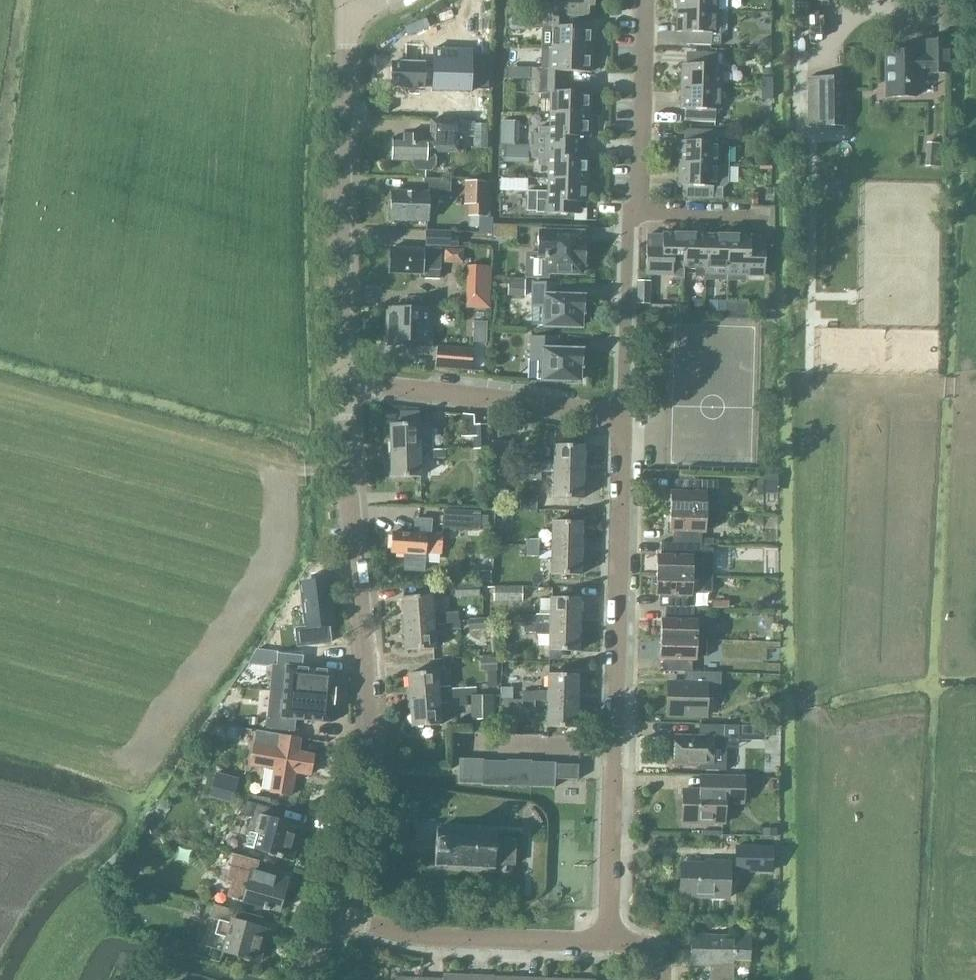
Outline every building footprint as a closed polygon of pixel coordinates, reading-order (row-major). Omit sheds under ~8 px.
[(551,14),(582,15),(582,5),(592,5),(592,0),(552,0),(552,3),(545,2),(545,14),(551,14)] [(676,10),(725,12),(725,0),(676,0),(676,10)] [(686,44),(720,45),(720,36),(725,31),(725,12),(676,10),(676,32),(686,32),(686,44)] [(551,26),(551,14),(545,14),(531,14),(531,27),(541,27),(541,26),(551,26)] [(550,48),(590,49),(591,28),(551,26),(550,48)] [(883,96),(914,96),(914,83),(917,83),(917,71),(923,71),(923,74),(947,74),(946,39),(923,39),(923,52),(915,52),(915,50),(900,50),(900,47),(883,47),(883,96)] [(433,64),(392,62),(391,86),(432,88),(432,92),(472,93),(474,49),(434,48),(433,64)] [(589,73),(590,49),(550,48),(550,49),(541,48),(540,68),(530,68),(530,79),(529,79),(529,80),(559,81),(559,72),(589,73)] [(680,88),(720,89),(721,65),(715,65),(715,52),(692,51),(691,64),(681,63),(680,88)] [(530,67),(522,67),(522,79),(529,79),(530,79),(530,68),(530,67)] [(807,126),(843,126),(843,76),(807,76),(807,126)] [(764,77),(764,90),(773,90),(773,77),(764,77)] [(548,113),(589,114),(589,93),(558,92),(559,81),(529,80),(528,94),(539,94),(540,91),(548,92),(548,113)] [(690,120),(714,120),(715,110),(720,110),(720,89),(680,88),(679,109),(690,109),(690,120)] [(764,90),(764,100),(773,100),(773,90),(764,90)] [(528,145),(580,147),(581,137),(588,138),(589,114),(548,113),(547,135),(528,134),(528,145)] [(430,151),(457,151),(457,141),(463,140),(463,135),(457,135),(457,120),(428,120),(428,139),(415,139),(415,135),(402,135),(402,138),(392,138),(392,160),(413,160),(413,165),(416,169),(429,169),(433,164),(433,157),(430,152),(430,151)] [(678,164),(729,166),(730,148),(726,143),(719,143),(713,143),(713,130),(689,130),(689,141),(678,141),(678,164)] [(925,166),(936,166),(936,143),(925,143),(925,166)] [(527,160),(547,161),(546,178),(587,179),(588,158),(580,158),(580,147),(528,145),(527,160)] [(687,198),(721,199),(721,188),(723,188),(728,183),(729,166),(678,164),(677,187),(687,187),(687,198)] [(509,190),(509,178),(501,178),(500,190),(509,190)] [(536,212),(579,214),(579,202),(585,202),(587,179),(546,178),(546,191),(537,191),(536,212)] [(390,220),(426,221),(426,193),(447,194),(447,180),(424,180),(424,193),(390,192),(390,220)] [(468,215),(483,216),(484,182),(469,182),(468,215)] [(450,237),(450,231),(425,230),(424,246),(457,247),(457,237),(450,237)] [(545,272),(579,273),(579,265),(584,265),(584,242),(580,241),(580,233),(536,232),(536,255),(543,255),(543,258),(545,259),(545,272)] [(646,274),(672,275),(684,278),(684,266),(685,234),(662,233),(662,235),(647,234),(646,274)] [(695,276),(705,276),(706,234),(685,234),(684,266),(695,266),(695,276)] [(705,279),(727,279),(728,235),(706,234),(705,276),(705,279)] [(727,279),(741,280),(745,276),(764,276),(765,247),(763,247),(764,237),(750,237),(750,236),(728,235),(727,279)] [(423,278),(437,278),(437,269),(438,269),(438,250),(389,249),(388,273),(420,274),(420,273),(423,274),(423,278)] [(463,307),(480,307),(481,266),(464,265),(463,307)] [(509,296),(524,296),(525,283),(509,283),(509,296)] [(537,326),(579,327),(579,313),(582,313),(583,297),(557,296),(558,283),(531,283),(530,297),(538,297),(537,326)] [(726,301),(725,317),(736,318),(737,302),(726,301)] [(431,309),(387,308),(387,311),(385,311),(384,343),(387,343),(387,346),(430,347),(431,309)] [(562,381),(562,383),(574,383),(574,381),(577,381),(577,367),(581,367),(581,351),(556,350),(556,337),(529,337),(529,351),(537,351),(536,380),(562,381)] [(434,368),(470,371),(472,350),(435,347),(434,368)] [(420,451),(432,451),(431,424),(419,424),(419,411),(400,412),(401,424),(390,425),(390,452),(420,451)] [(473,449),(485,449),(485,424),(473,424),(473,449)] [(553,462),(540,461),(540,463),(528,462),(527,471),(582,473),(583,447),(553,446),(553,462)] [(445,458),(444,448),(432,449),(433,458),(445,458)] [(390,452),(391,477),(420,477),(420,451),(390,452)] [(551,498),(581,499),(582,473),(527,471),(527,480),(552,481),(551,498)] [(670,512),(706,514),(717,514),(718,481),(702,480),(674,480),(674,492),(670,492),(670,512)] [(441,528),(476,530),(477,512),(441,510),(441,528)] [(671,544),(688,546),(700,545),(701,533),(704,533),(704,529),(714,529),(716,527),(717,514),(706,514),(670,512),(669,532),(672,532),(671,544)] [(550,549),(580,549),(580,523),(551,522),(550,549)] [(390,553),(423,556),(424,548),(439,549),(440,536),(391,533),(390,553)] [(656,576),(709,577),(710,546),(700,545),(688,546),(671,544),(660,544),(659,556),(656,556),(656,576)] [(549,575),(579,576),(580,549),(550,549),(541,548),(541,563),(549,563),(549,575)] [(658,608),(664,608),(687,609),(687,597),(691,597),(691,594),(709,594),(709,577),(656,576),(655,596),(658,597),(658,608)] [(304,595),(302,595),(307,630),(296,632),(298,648),(330,643),(328,627),(332,627),(326,581),(302,584),(304,595)] [(453,585),(453,597),(477,595),(477,583),(453,585)] [(494,602),(522,602),(522,594),(494,594),(494,602)] [(400,599),(402,625),(432,622),(430,597),(400,599)] [(524,623),(578,625),(578,599),(548,598),(548,616),(524,615),(524,623)] [(664,608),(661,639),(661,641),(696,642),(697,622),(693,622),(693,609),(687,609),(664,608)] [(443,614),(444,621),(456,620),(456,613),(443,614)] [(469,619),(469,629),(486,629),(486,619),(469,619)] [(444,621),(444,631),(457,630),(456,620),(444,621)] [(402,625),(404,651),(433,649),(432,622),(402,625)] [(547,651),(577,652),(578,625),(524,623),(524,632),(536,633),(536,635),(547,635),(547,651)] [(767,628),(765,639),(779,641),(781,630),(767,628)] [(663,671),(692,673),(692,660),(695,661),(695,657),(705,657),(705,642),(696,642),(661,641),(659,660),(663,660),(663,671)] [(480,658),(480,670),(497,670),(496,657),(480,658)] [(286,668),(284,692),(332,697),(333,691),(335,691),(336,689),(334,689),(336,673),(336,671),(334,671),(288,666),(286,666),(286,668)] [(406,675),(408,701),(461,697),(461,688),(449,688),(448,686),(436,687),(435,673),(406,675)] [(667,715),(704,716),(705,696),(720,697),(721,673),(692,673),(691,684),(668,683),(667,715)] [(534,691),(534,692),(533,701),(546,701),(575,702),(576,676),(546,675),(546,692),(534,691)] [(501,687),(501,698),(512,698),(512,687),(501,687)] [(330,723),(332,697),(284,692),(281,718),(330,723)] [(533,701),(534,692),(521,692),(521,701),(533,701)] [(438,710),(451,709),(450,706),(462,705),(461,697),(408,701),(410,728),(439,726),(438,710)] [(470,697),(470,721),(492,721),(491,697),(470,697)] [(521,701),(521,709),(533,710),(533,701),(521,701)] [(545,728),(574,729),(575,702),(546,701),(545,728)] [(699,770),(725,770),(726,764),(724,763),(725,748),(731,748),(739,740),(739,725),(699,724),(699,737),(675,736),(674,764),(699,764),(699,770)] [(312,757),(297,755),(299,740),(279,737),(255,733),(249,768),(273,772),(270,795),(289,798),(293,774),(308,777),(312,757)] [(458,784),(469,784),(469,759),(457,759),(458,784)] [(469,784),(481,784),(481,761),(481,759),(469,759),(469,784)] [(505,761),(505,785),(518,785),(517,760),(505,760),(505,761)] [(518,785),(529,785),(529,762),(529,760),(517,760),(518,785)] [(481,761),(481,784),(481,785),(493,786),(493,761),(481,761)] [(493,786),(498,786),(505,786),(505,785),(505,761),(493,761),(493,786)] [(529,762),(529,785),(529,786),(541,786),(542,762),(529,762)] [(541,786),(554,787),(554,762),(542,762),(541,786)] [(555,779),(577,780),(577,765),(555,765),(555,779)] [(209,797),(232,803),(239,777),(216,772),(209,797)] [(682,821),(723,823),(725,802),(743,803),(744,778),(707,776),(707,790),(683,789),(682,821)] [(258,853),(290,862),(299,831),(267,822),(270,812),(245,804),(241,818),(250,821),(247,834),(262,838),(258,853)] [(437,828),(435,866),(436,866),(436,863),(445,864),(444,866),(446,866),(446,864),(454,864),(454,867),(455,867),(456,864),(464,865),(464,867),(465,867),(465,865),(474,865),(474,868),(475,868),(475,865),(484,866),(483,868),(485,869),(485,866),(493,866),(493,869),(494,869),(495,864),(514,865),(516,838),(496,837),(497,832),(495,832),(495,834),(487,834),(487,831),(486,831),(485,834),(477,833),(477,830),(476,830),(476,833),(467,832),(467,830),(466,830),(466,832),(457,832),(458,829),(456,829),(456,832),(448,831),(448,829),(447,829),(446,831),(438,831),(438,828),(437,828)] [(735,866),(760,867),(761,850),(736,849),(735,866)] [(229,882),(225,899),(277,914),(286,882),(255,873),(257,864),(231,857),(224,881),(229,882)] [(680,897),(728,899),(730,863),(713,862),(712,865),(680,865),(680,897)] [(235,924),(238,914),(212,907),(208,921),(218,924),(214,938),(225,941),(221,955),(257,964),(266,933),(235,924)] [(712,979),(732,979),(732,964),(748,964),(749,938),(690,936),(689,967),(708,968),(707,979),(712,979)]
